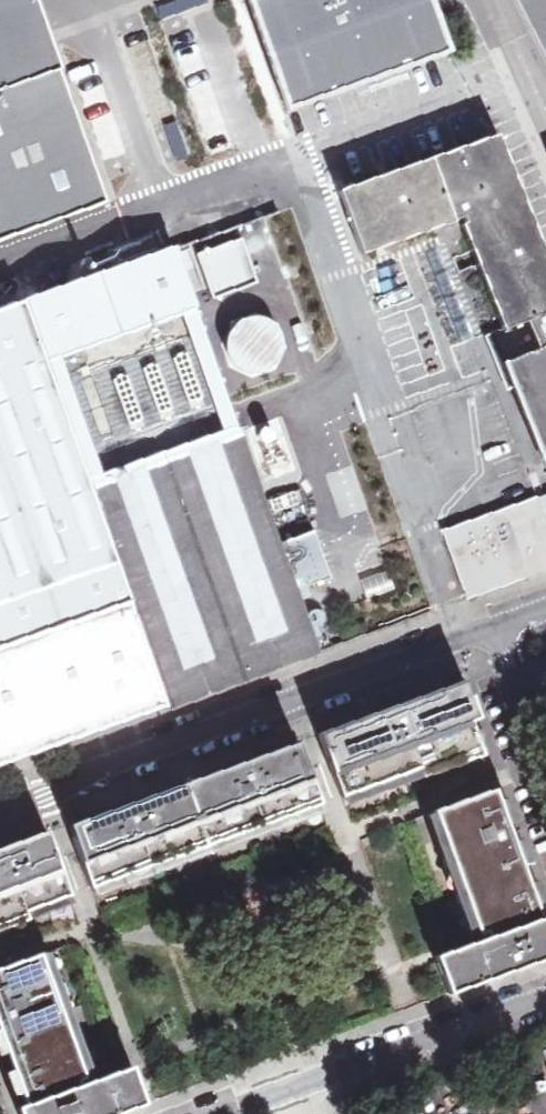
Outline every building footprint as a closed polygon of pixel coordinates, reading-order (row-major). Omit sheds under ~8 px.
[(107,203),(34,0),(0,0),(0,241),(107,203)] [(204,3),(203,0),(172,0),(156,5),(160,17),(204,3)] [(283,121),(446,62),(424,0),(235,0),(239,10),(246,13),(283,121)] [(545,47),(545,0),(524,0),(545,47)] [(498,132),(339,193),(363,254),(463,216),(465,224),(463,224),(504,330),(488,335),(503,364),(545,464),(545,257),(498,132)] [(241,237),(197,253),(213,299),(256,284),(241,237)] [(174,250),(0,313),(0,766),(319,653),(293,591),(331,576),(269,402),(232,415),(174,250)] [(225,337),(224,347),(226,356),(231,364),(238,370),(247,374),(257,374),(266,371),(274,366),(279,358),(282,349),(282,339),(278,330),(272,323),(264,318),(254,316),(245,318),(236,322),(230,328),(225,337)] [(467,591),(545,563),(545,526),(535,496),(444,528),(467,591)] [(358,576),(363,597),(392,590),(387,569),(358,576)] [(368,716),(320,733),(353,824),(403,806),(498,771),(465,681),(404,703),(405,707),(370,720),(368,716)] [(117,807),(69,824),(102,913),(325,834),(330,832),(315,787),(299,742),(250,759),(251,763),(216,776),(214,772),(152,794),(154,798),(118,811),(117,807)] [(494,789),(408,820),(451,941),(454,950),(437,956),(450,992),(529,964),(526,956),(545,949),(545,917),(541,918),(504,817),(494,789)] [(0,849),(0,950),(62,928),(79,922),(46,833),(0,849)] [(362,839),(365,846),(374,842),(372,835),(362,839)] [(0,968),(0,1032),(26,1104),(19,1107),(21,1113),(115,1113),(145,1103),(132,1066),(114,1071),(67,944),(0,968)] [(526,956),(529,964),(545,958),(545,949),(526,956)]
